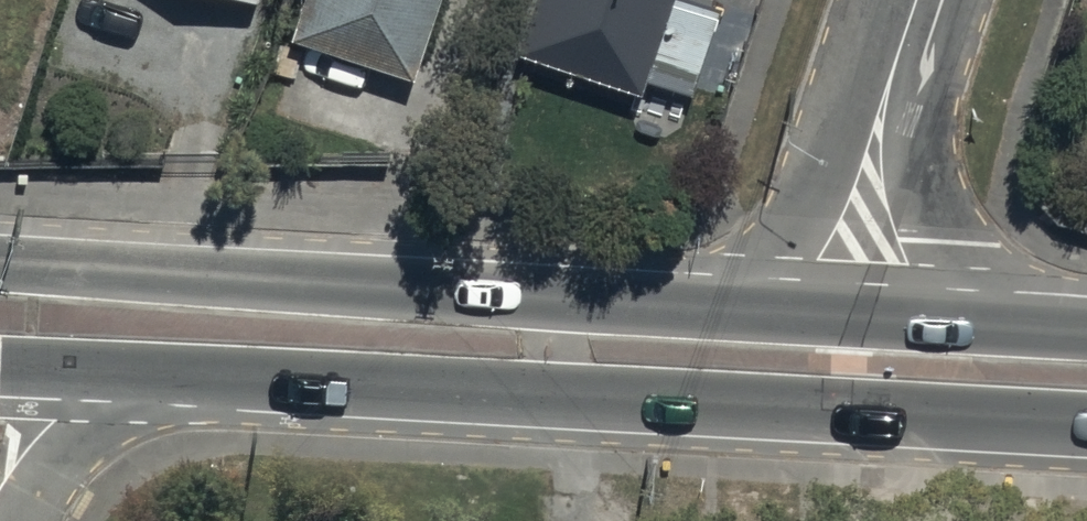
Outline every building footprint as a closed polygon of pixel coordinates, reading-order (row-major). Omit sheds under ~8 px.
[(296,19),(415,57),(433,0),(302,0),(296,19)] [(524,37),(642,75),(666,0),(536,0),(524,37)]
